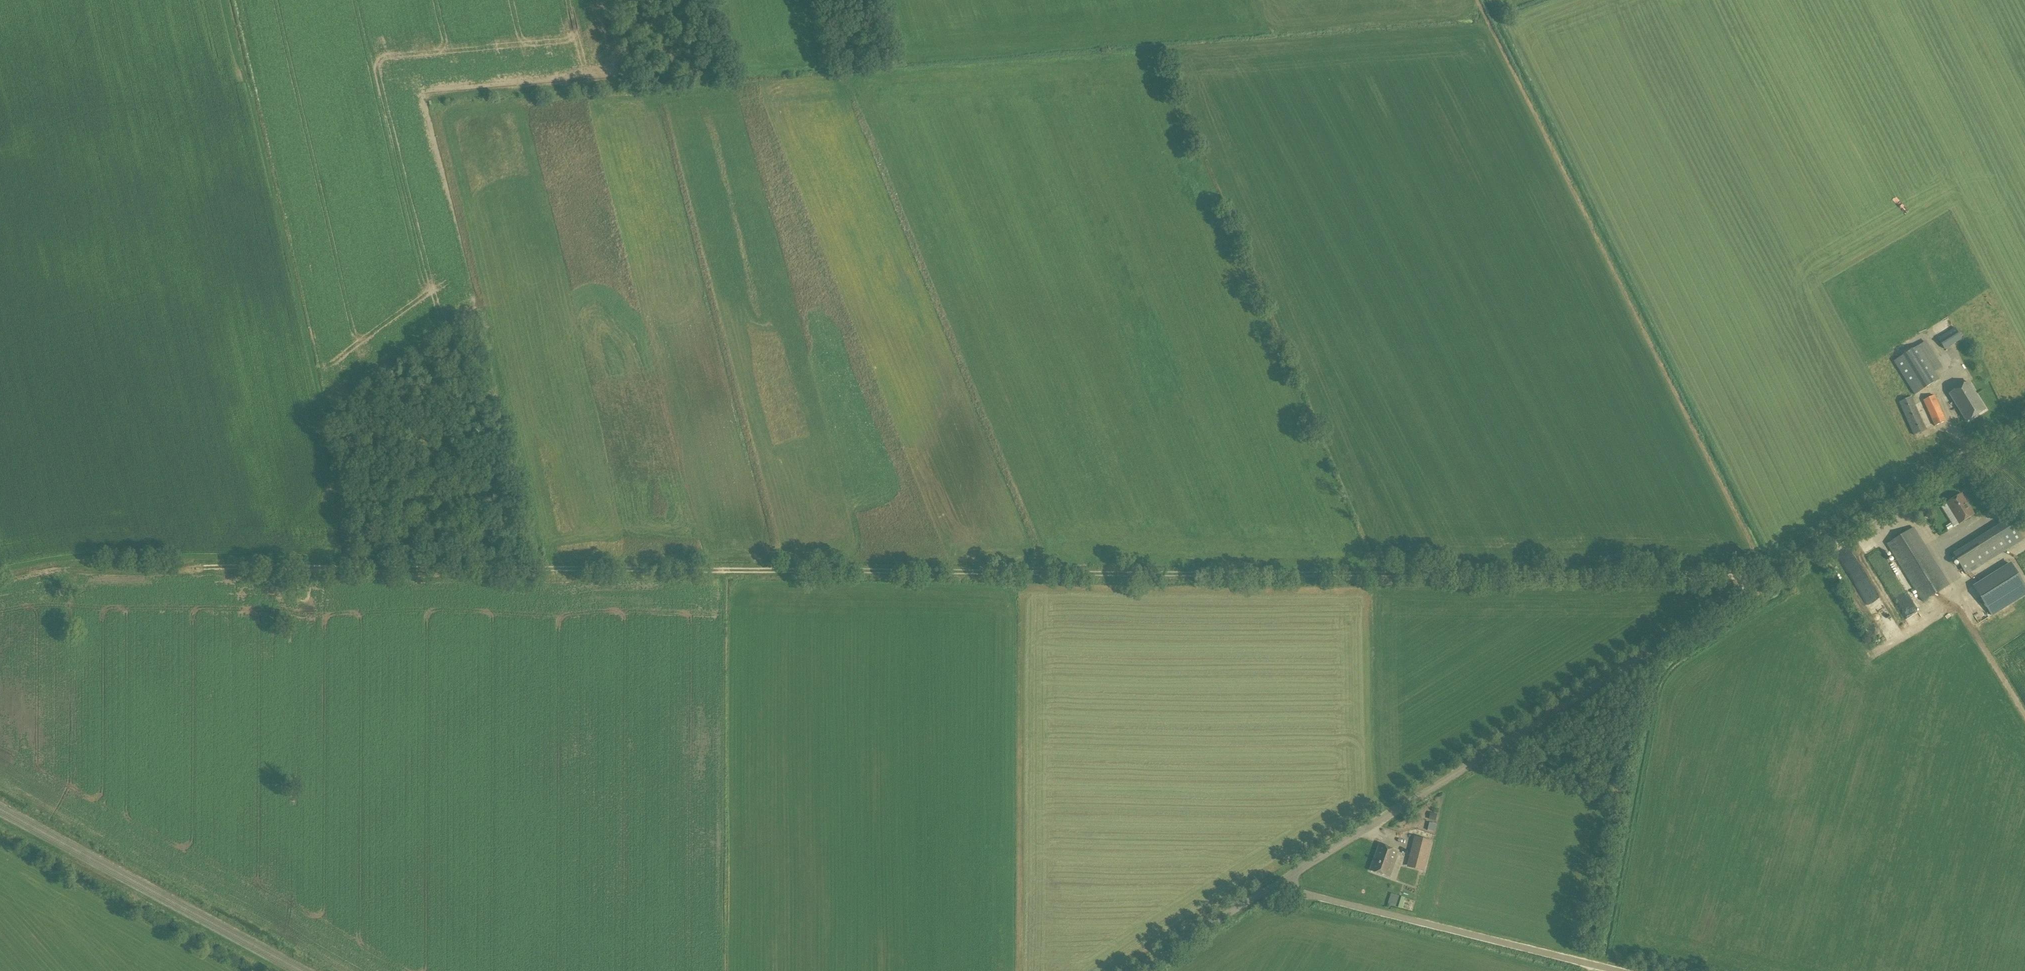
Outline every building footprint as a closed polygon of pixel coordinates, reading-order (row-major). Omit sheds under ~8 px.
[(1944,350),(1962,339),(1954,327),(1937,338),(1944,350)] [(1914,395),(1939,379),(1918,346),(1893,362),(1914,395)] [(1966,421),(1985,409),(1968,382),(1949,394),(1966,421)] [(1934,426),(1946,421),(1934,395),(1923,401),(1934,426)] [(1913,435),(1926,429),(1911,396),(1898,402),(1913,435)] [(1959,524),(1974,515),(1961,494),(1946,503),(1959,524)] [(1966,575),(2009,549),(1995,526),(1952,554),(1966,575)] [(1922,602),(1950,585),(1914,527),(1886,544),(1922,602)] [(1974,588),(1991,616),(2024,595),(2024,587),(2011,565),(1974,588)] [(1426,862),(1431,840),(1415,836),(1409,858),(1426,862)] [(1389,878),(1399,852),(1379,844),(1370,871),(1389,878)] [(1396,906),(1399,896),(1391,894),(1388,903),(1396,906)]
